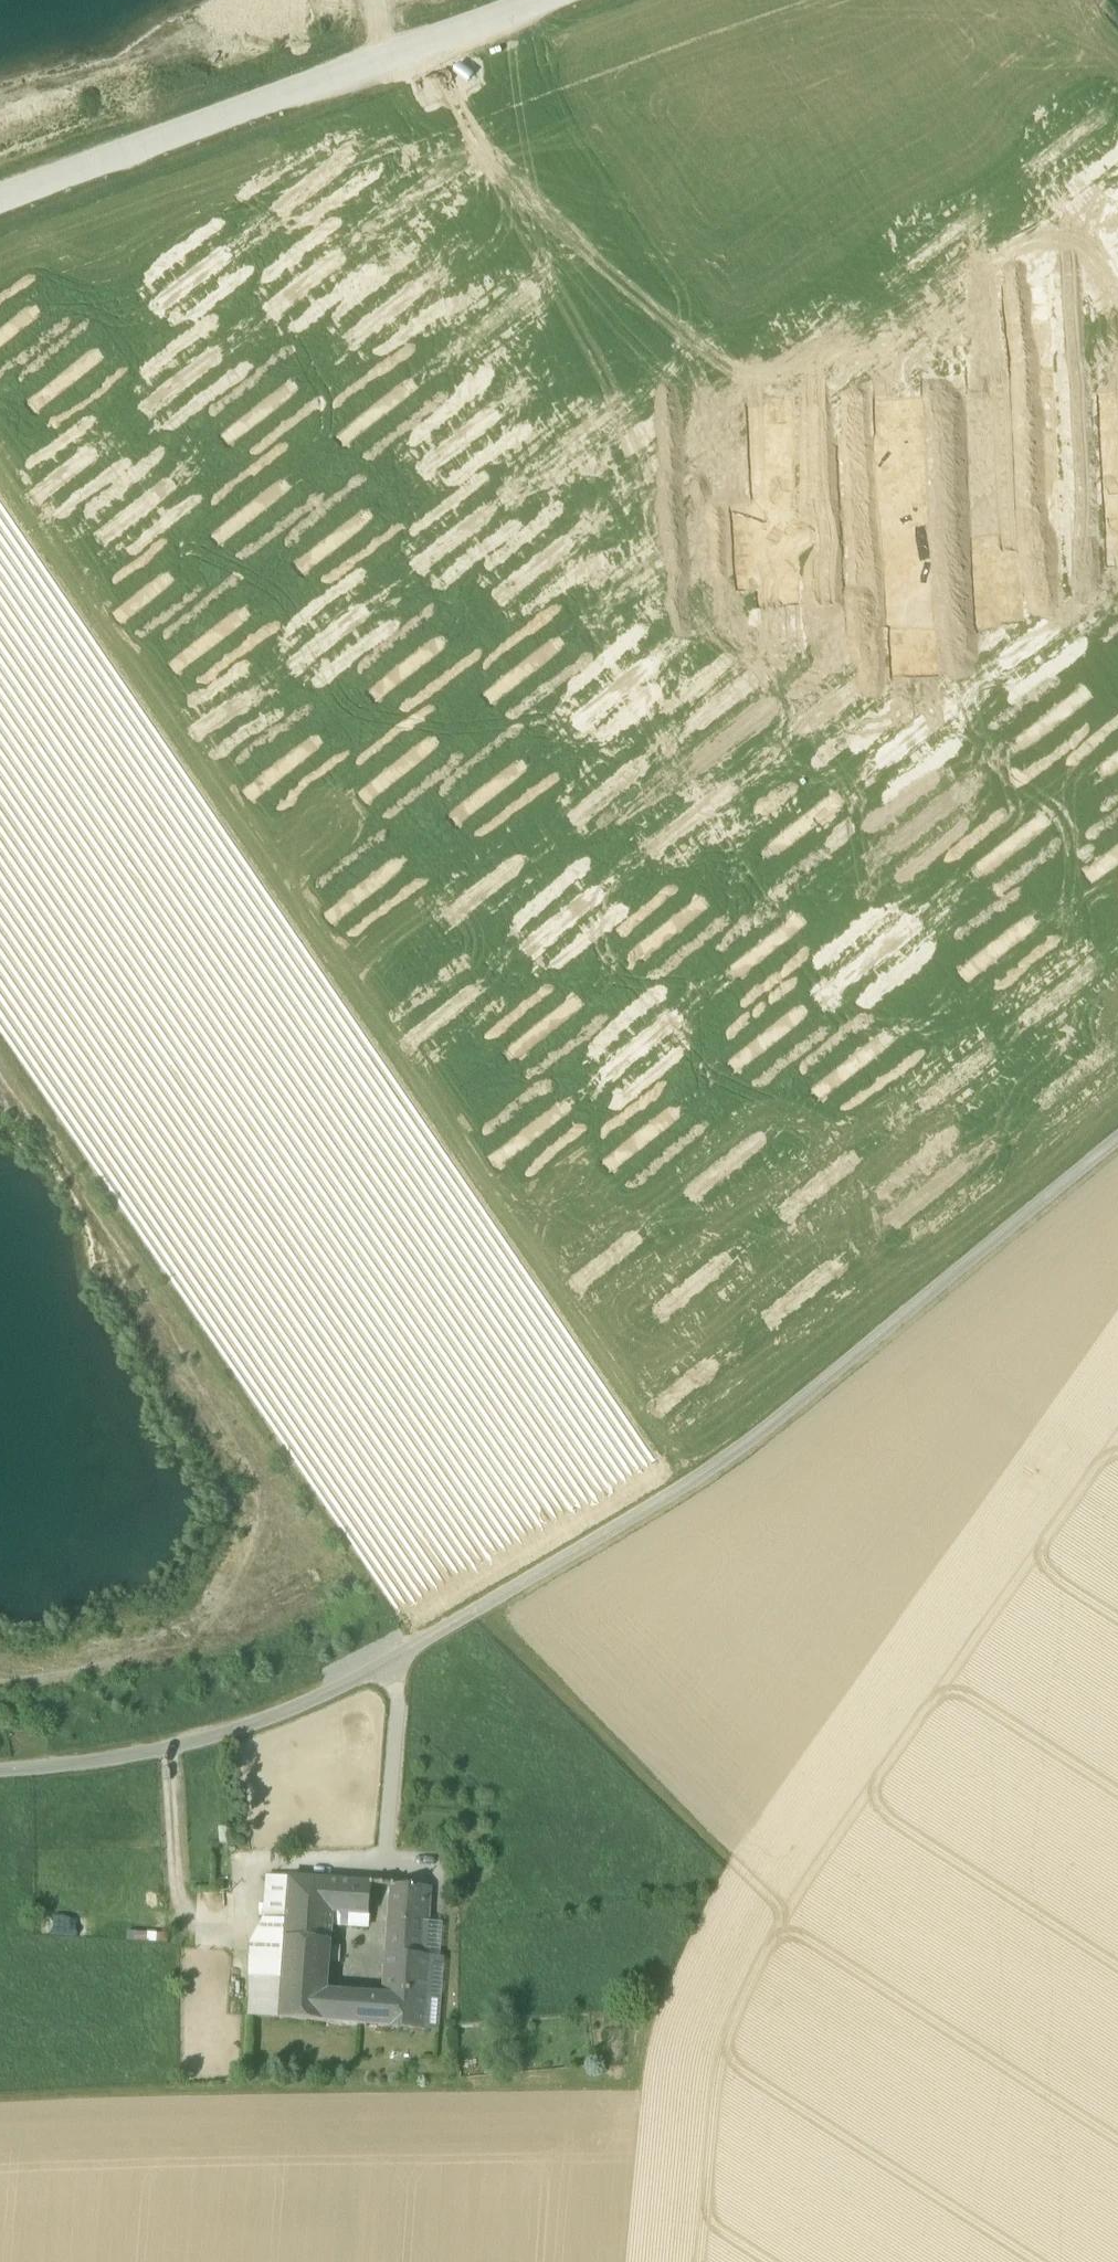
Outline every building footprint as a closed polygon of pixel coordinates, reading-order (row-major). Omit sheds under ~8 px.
[(268,1877),(264,1921),(287,1924),(291,1878),(268,1877)] [(337,1882),(291,1878),(287,1924),(280,2019),(326,2023),(328,1992),(333,1928),(334,1914),(337,1882)] [(373,1885),(337,1882),(334,1914),(371,1917),(373,1885)] [(394,1886),(389,1954),(423,1957),(425,1923),(427,1889),(394,1886)] [(334,1914),(333,1928),(370,1930),(371,1917),(334,1914)] [(280,2019),(287,1924),(264,1921),(251,1945),(250,2017),(280,2019)] [(423,1957),(431,1958),(442,1958),(444,1924),(425,1923),(423,1957)] [(170,1935),(129,1932),(128,1942),(169,1944),(170,1935)] [(431,1958),(423,1957),(389,1954),(386,2001),(363,1999),(361,2026),(426,2030),(431,1958)] [(431,1958),(426,2030),(442,2031),(446,1958),(442,1958),(431,1958)] [(363,1995),(328,1992),(326,2023),(361,2026),(363,1999),(363,1995)]
